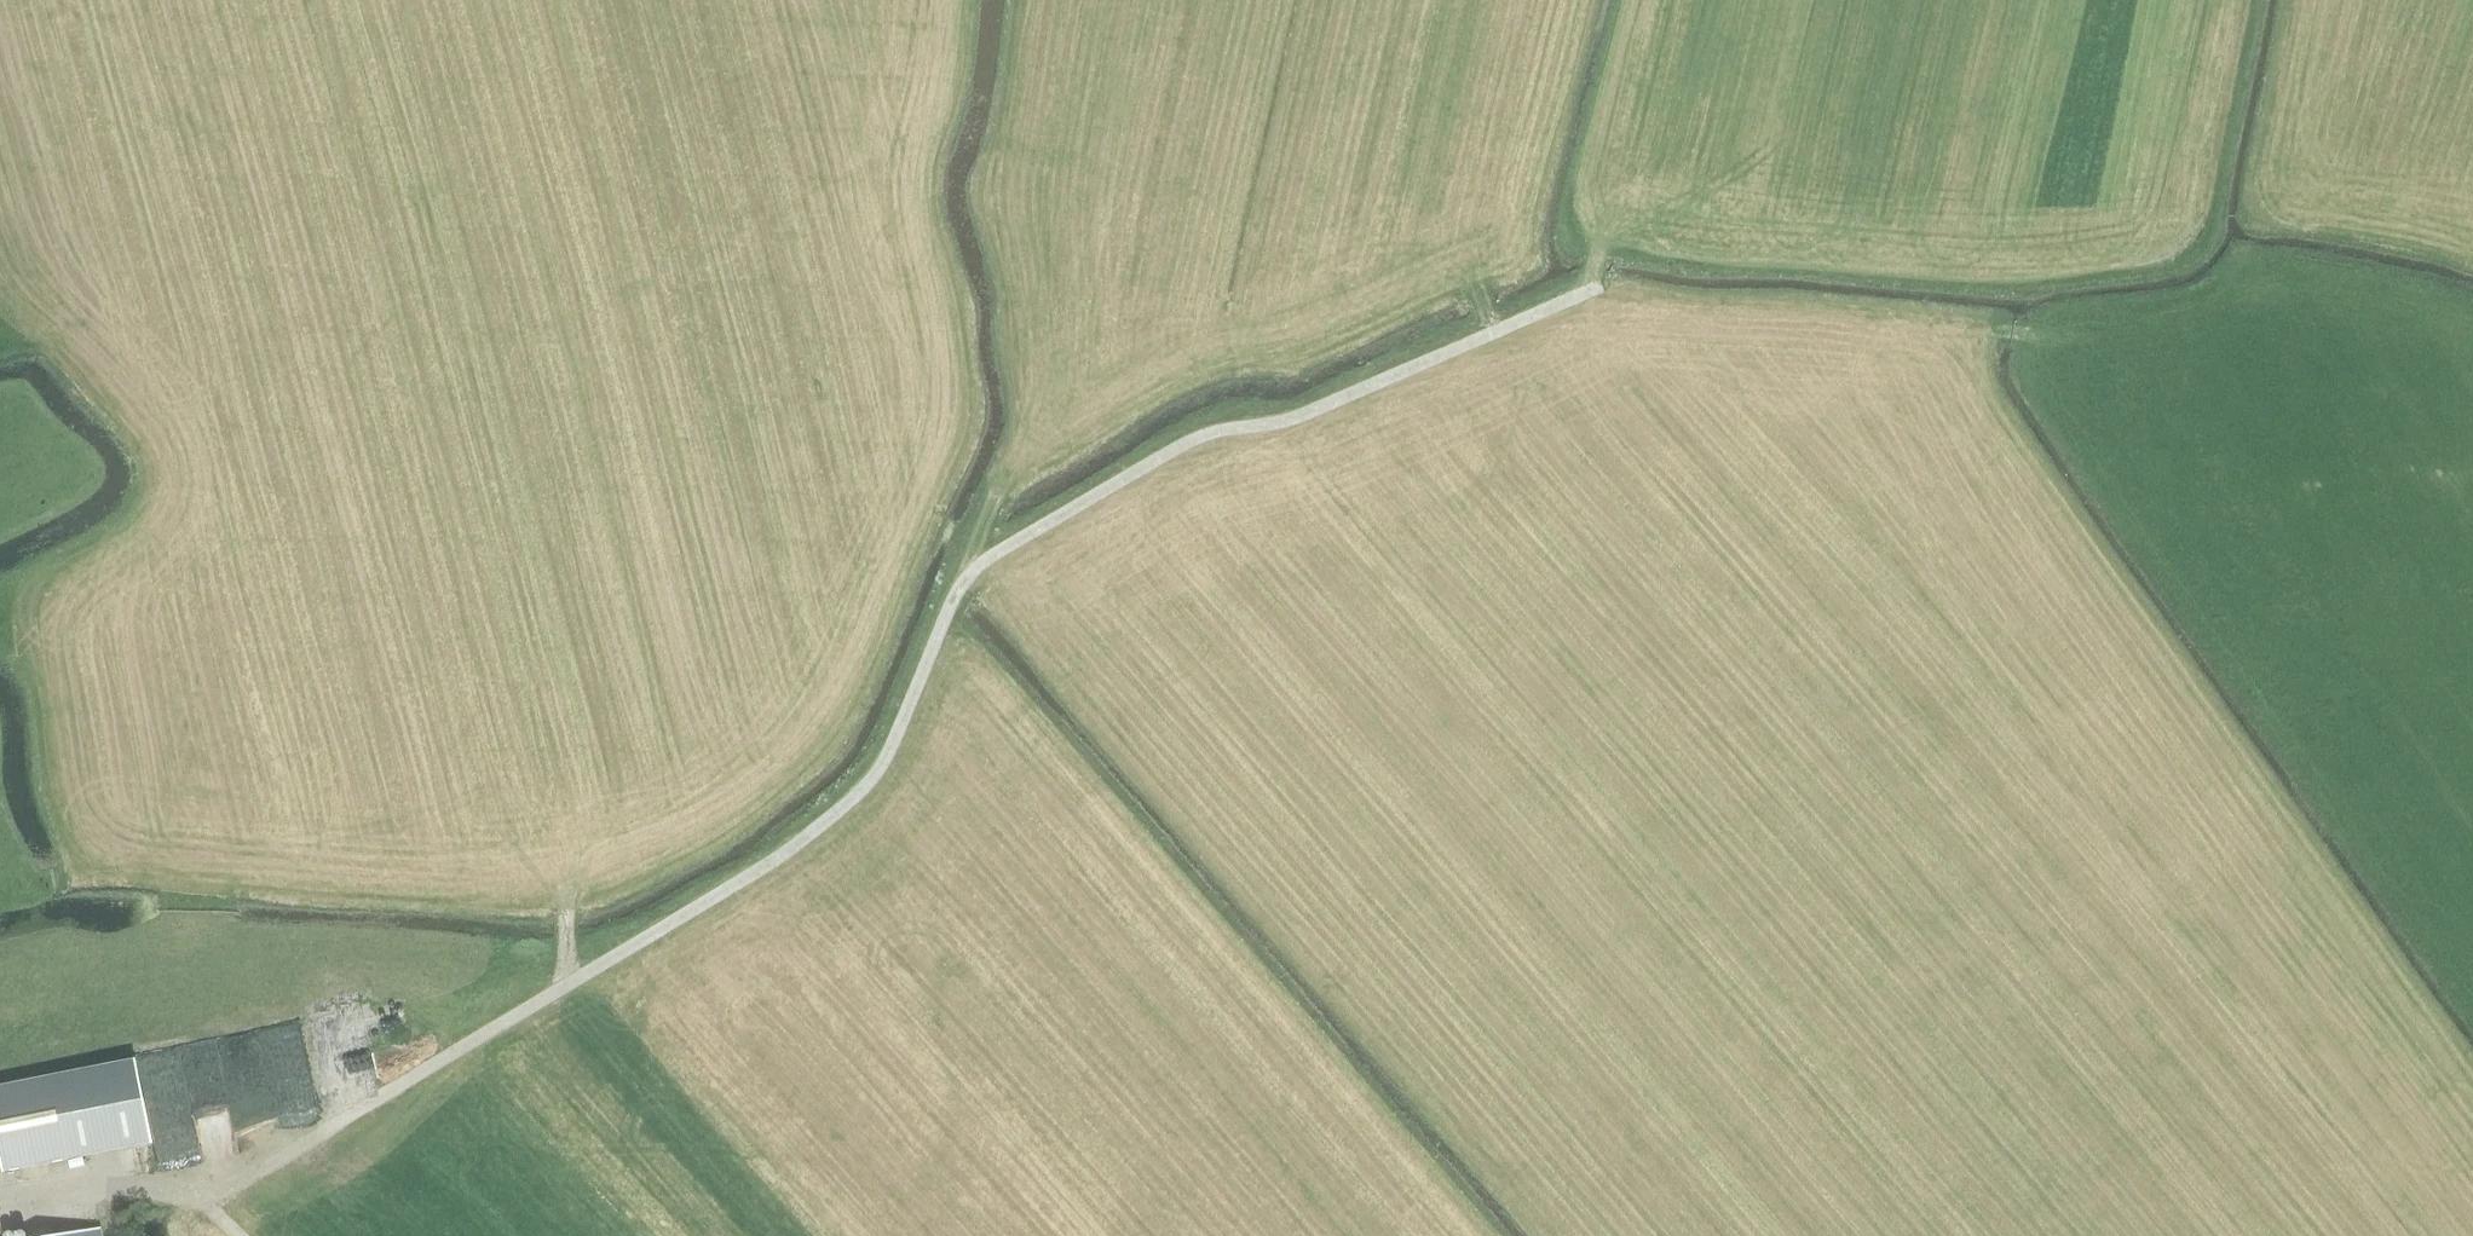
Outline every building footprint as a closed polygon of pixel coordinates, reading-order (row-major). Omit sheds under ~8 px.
[(189,1046),(207,1156),(267,1146),(263,1128),(280,1125),(265,1033),(189,1046)] [(5,1172),(152,1143),(135,1061),(0,1088),(0,1150),(5,1172)]
